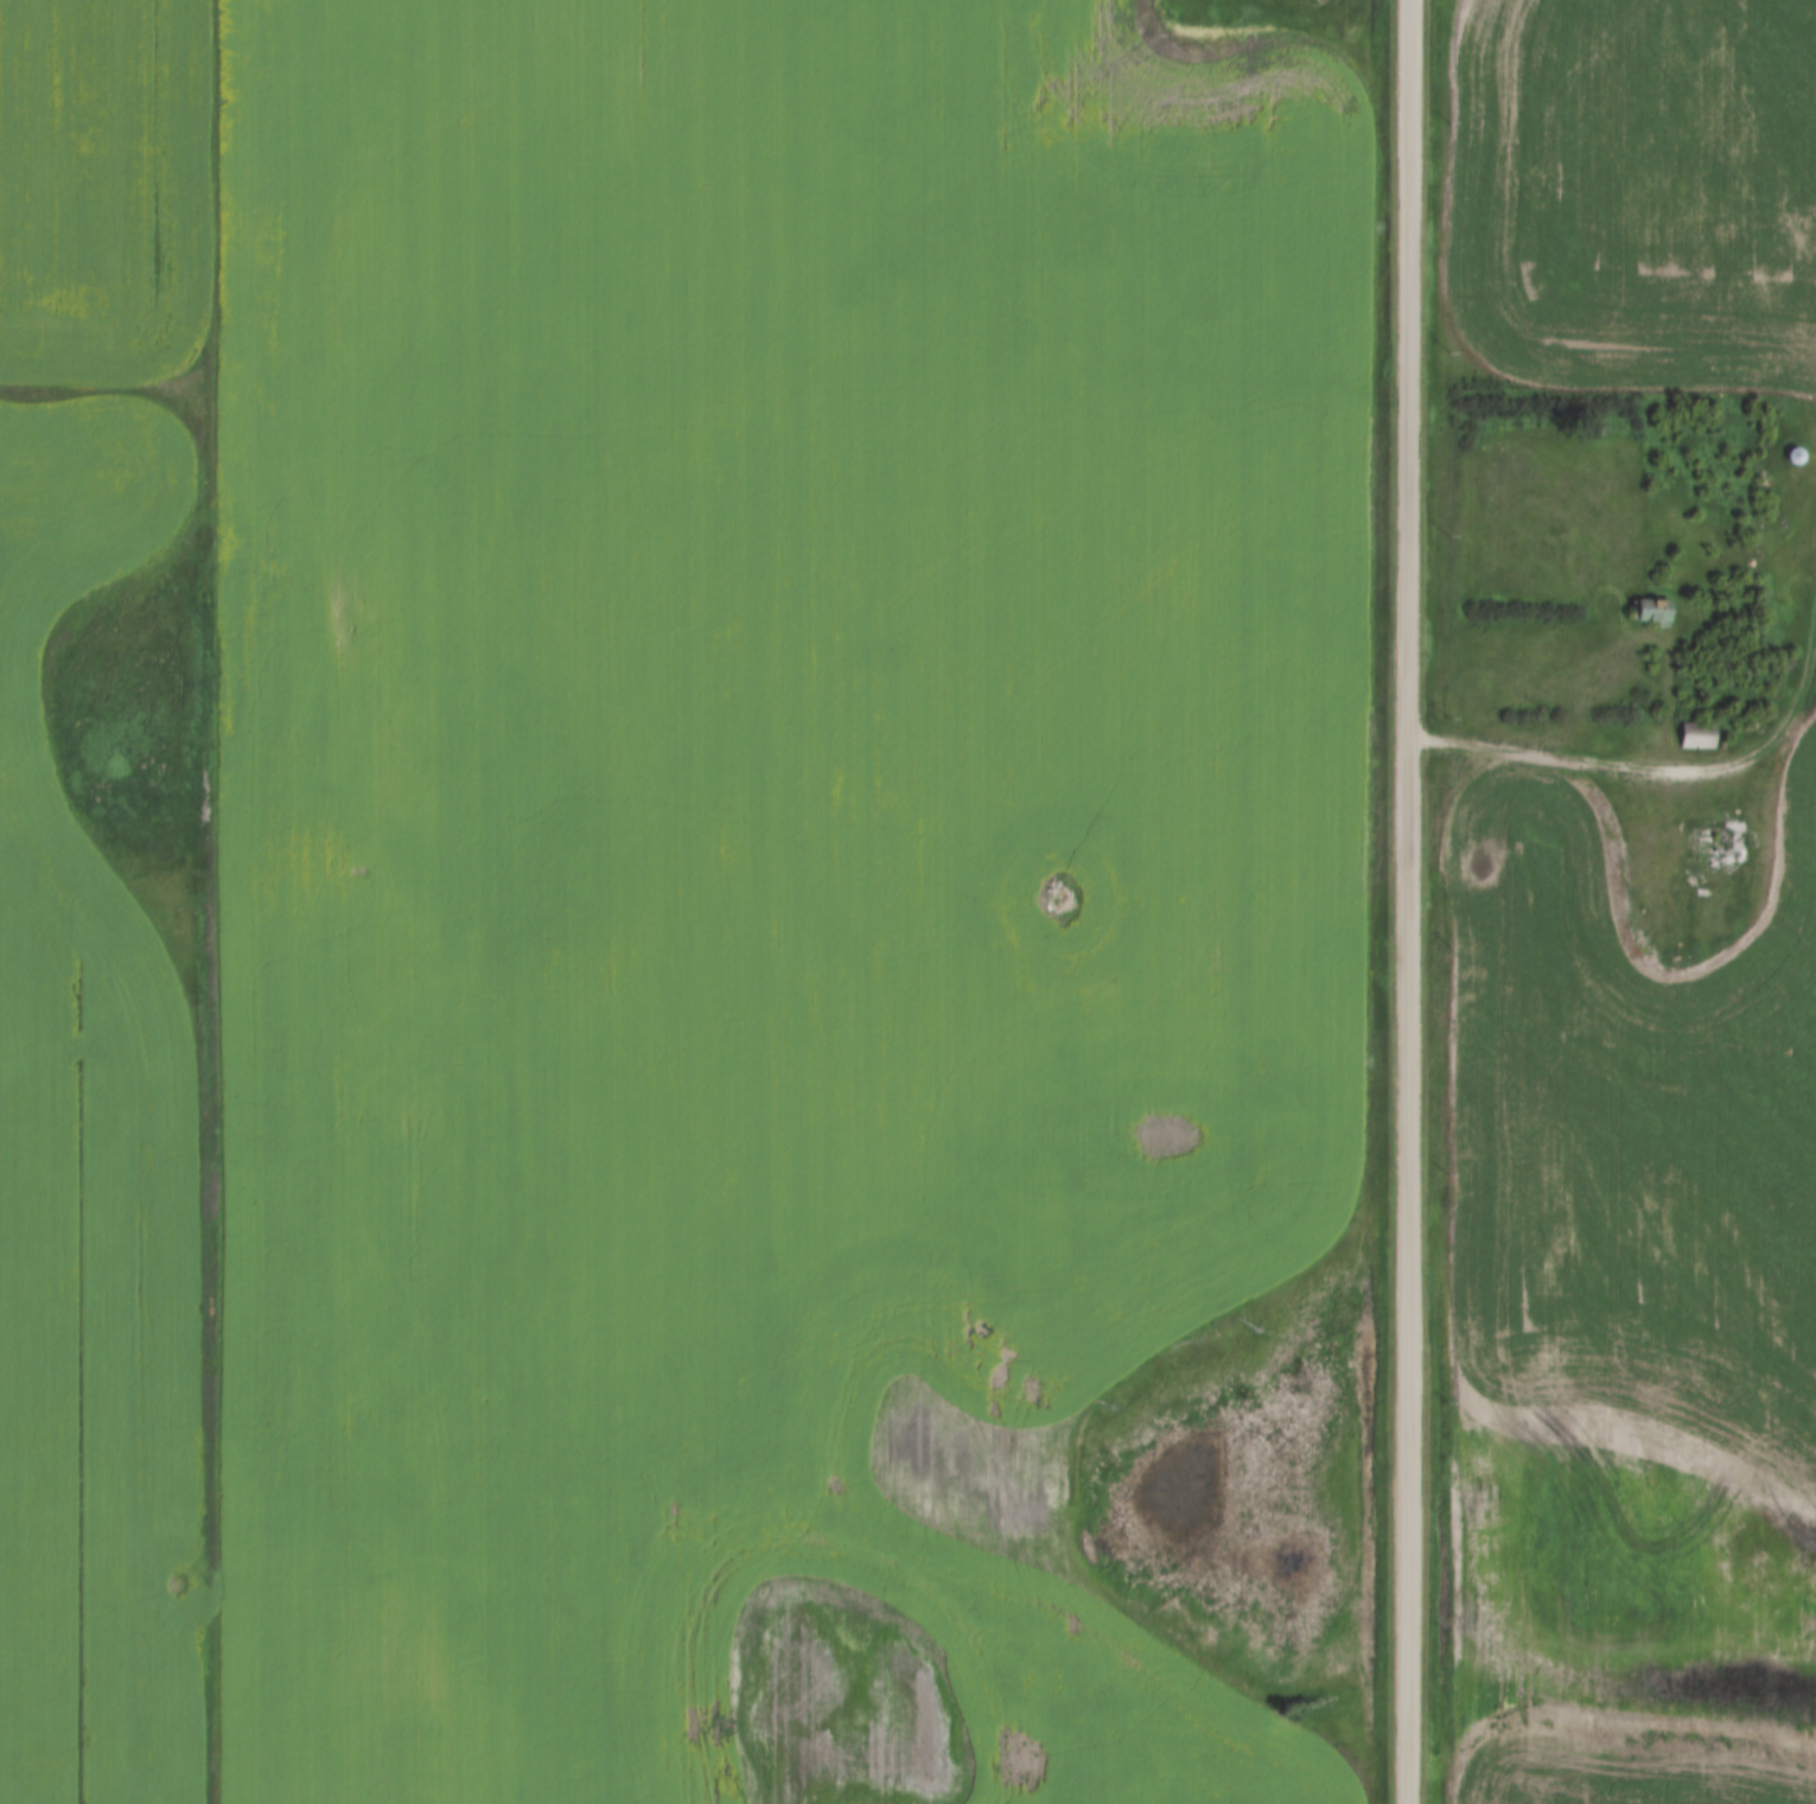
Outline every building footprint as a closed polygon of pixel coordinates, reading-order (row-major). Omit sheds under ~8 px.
[(1673,607),(1639,607),(1639,625),(1673,625),(1673,607)] [(1682,725),(1682,748),(1717,748),(1717,725),(1682,725)]
